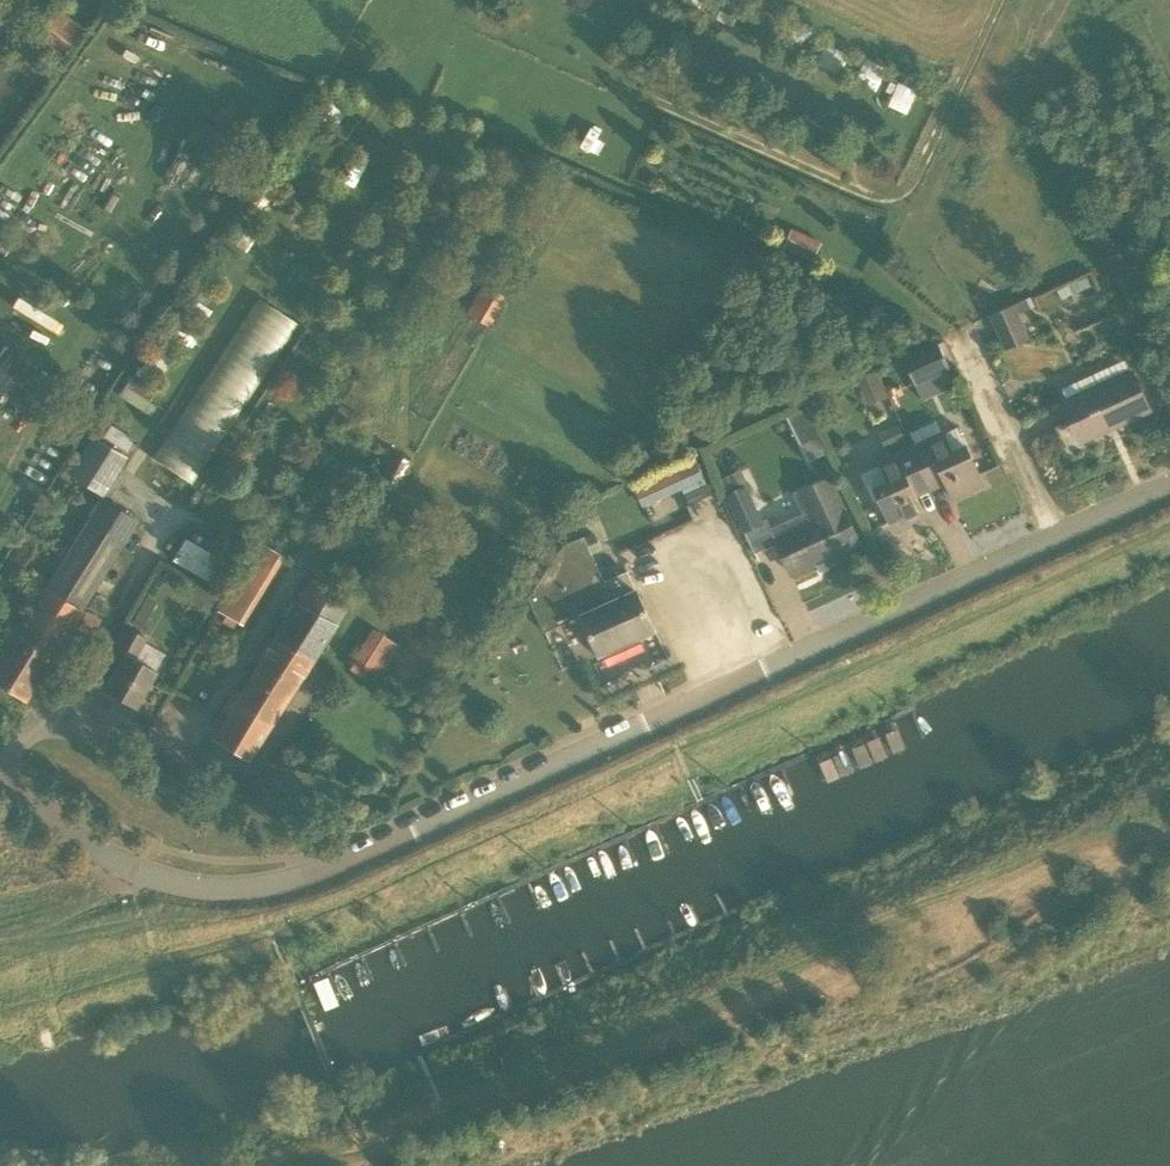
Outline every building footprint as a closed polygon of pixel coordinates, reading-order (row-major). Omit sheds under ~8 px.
[(55,6),(28,39),(58,62),(84,29),(55,6)] [(819,61),(840,72),(850,52),(829,41),(819,61)] [(864,53),(854,77),(875,86),(885,62),(864,53)] [(905,112),(920,80),(897,70),(882,102),(905,112)] [(792,225),(784,243),(810,254),(818,236),(792,225)] [(489,326),(506,297),(482,283),(465,312),(489,326)] [(156,458),(196,483),(296,319),(256,295),(156,458)] [(1005,349),(1030,338),(1019,313),(1015,305),(990,315),(1005,349)] [(929,372),(951,367),(946,345),(924,350),(929,372)] [(1130,368),(1124,359),(1061,388),(1065,398),(1061,400),(1070,420),(1078,416),(1088,437),(1150,409),(1132,367),(1130,368)] [(867,395),(885,387),(877,368),(858,376),(867,395)] [(127,375),(119,397),(147,408),(155,386),(127,375)] [(802,437),(817,430),(806,406),(790,414),(802,437)] [(899,423),(885,429),(892,445),(894,449),(908,442),(899,423)] [(968,442),(960,425),(945,432),(944,429),(914,443),(932,482),(944,476),(954,498),(974,489),(973,487),(984,482),(965,443),(968,442)] [(639,452),(661,442),(655,430),(634,441),(639,452)] [(104,494),(127,457),(92,436),(69,473),(104,494)] [(904,521),(924,512),(914,490),(932,482),(914,443),(878,460),(887,479),(874,485),(892,524),(903,519),(904,521)] [(394,489),(410,461),(388,448),(372,476),(394,489)] [(654,478),(663,497),(703,478),(694,460),(654,478)] [(792,573),(859,542),(829,476),(794,491),(808,520),(775,536),(792,573)] [(743,531),(761,522),(745,485),(727,493),(743,531)] [(78,612),(137,520),(100,497),(41,590),(0,656),(0,685),(24,700),(78,612)] [(172,558),(210,579),(223,556),(184,535),(172,558)] [(604,580),(591,551),(585,535),(563,545),(530,597),(545,630),(583,614),(603,659),(643,641),(641,635),(655,629),(629,569),(604,580)] [(241,624),(283,556),(258,541),(217,610),(225,615),(220,622),(230,628),(235,621),(241,624)] [(247,760),(260,739),(346,601),(313,581),(214,739),(247,760)] [(94,594),(86,607),(95,613),(104,598),(98,595),(98,596),(94,594)] [(146,596),(131,622),(142,628),(156,602),(146,596)] [(86,610),(78,623),(93,632),(101,619),(86,610)] [(135,708),(147,687),(156,671),(135,659),(146,639),(124,625),(107,654),(119,662),(103,690),(135,708)] [(379,677),(400,646),(374,629),(354,661),(371,672),(379,677)]
